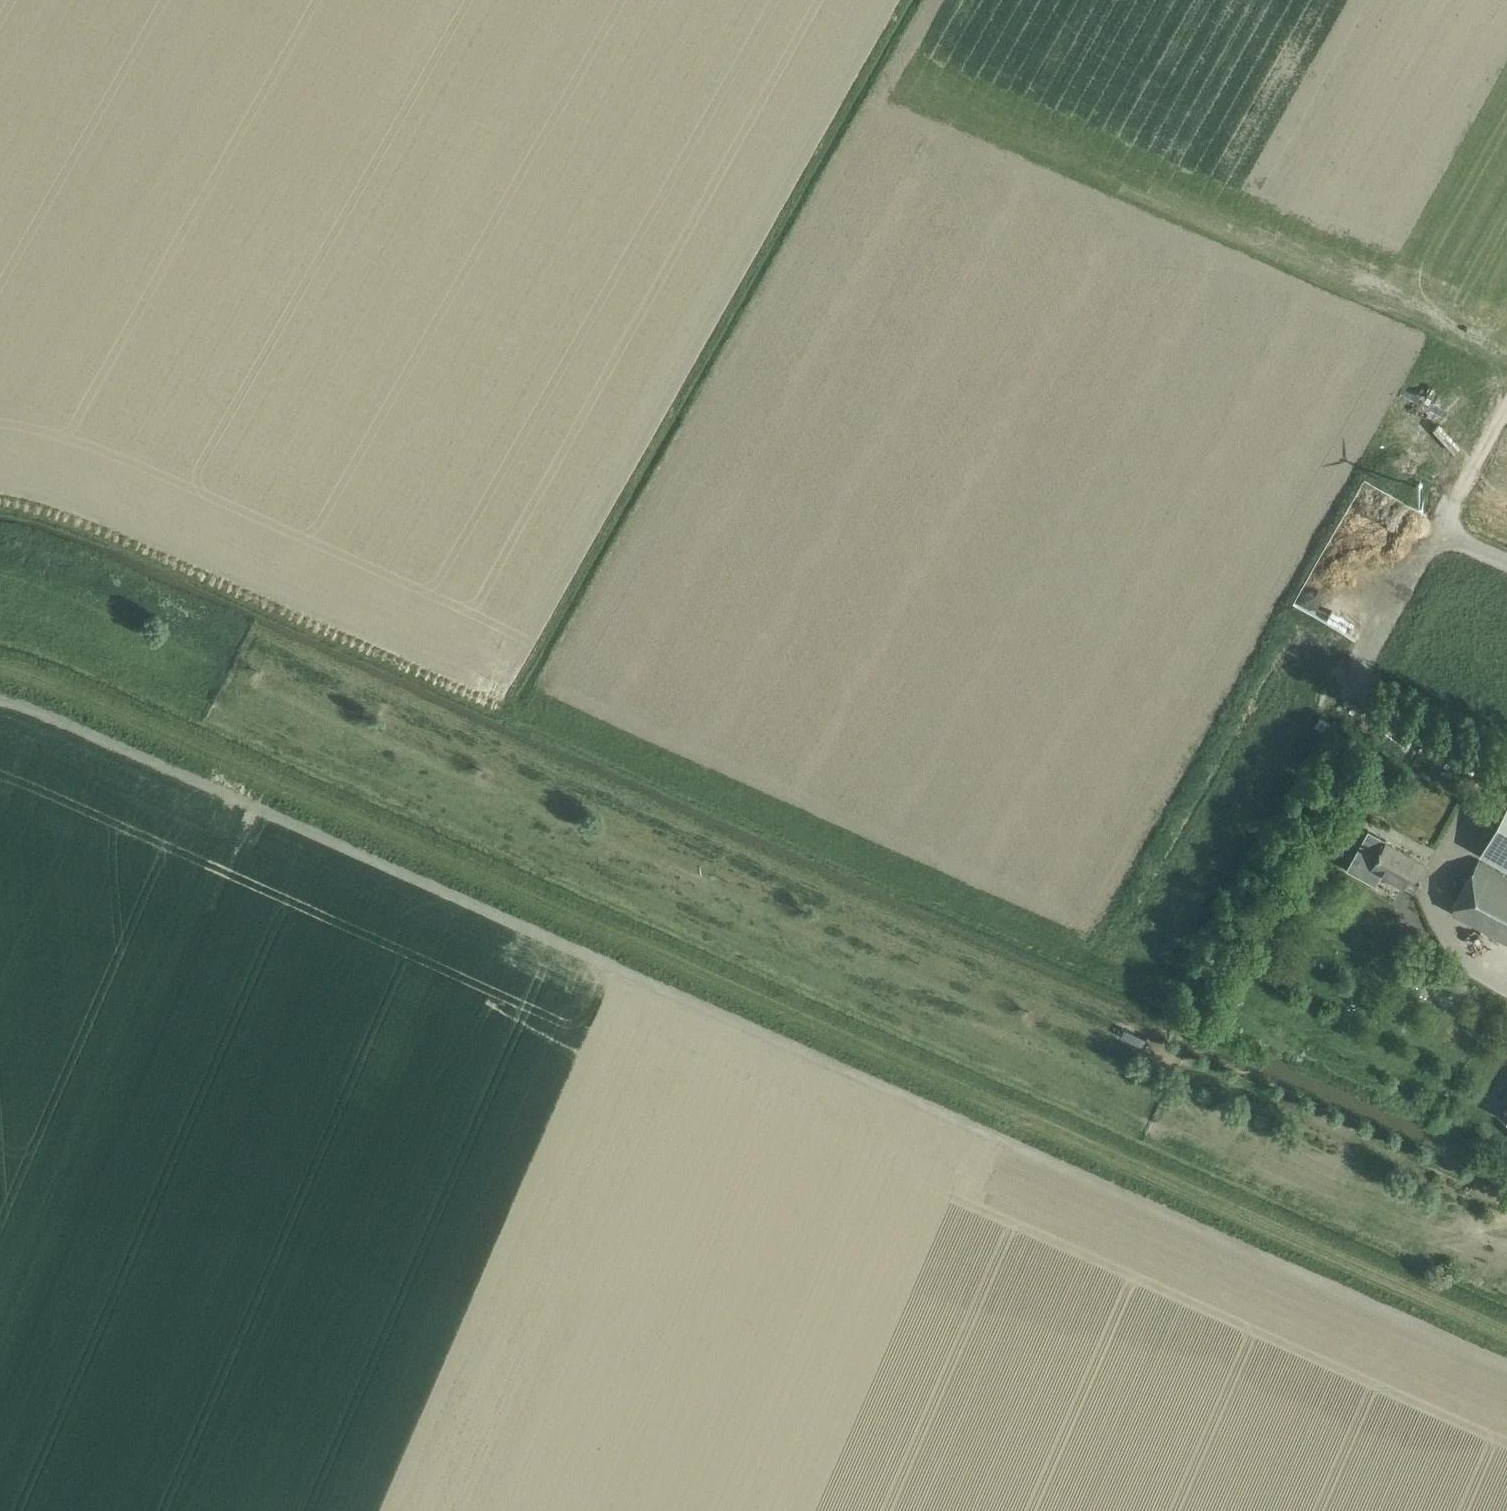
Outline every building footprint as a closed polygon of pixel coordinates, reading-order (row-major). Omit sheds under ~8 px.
[(1482,852),(1506,866),(1506,806),(1482,852)] [(1428,864),(1427,864),(1369,830),(1347,867),(1375,883),(1383,870),(1414,888),(1428,864)] [(1477,858),(1449,907),(1506,940),(1506,875),(1477,858)] [(1206,1022),(1212,1009),(1203,1004),(1197,1017),(1206,1022)] [(1506,1117),(1506,1090),(1496,1110),(1506,1117)]
